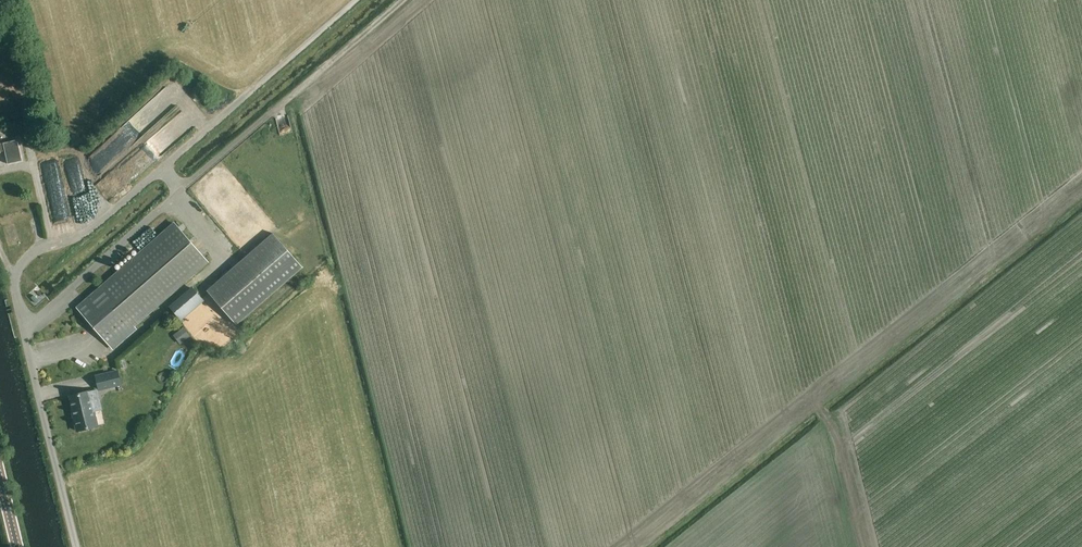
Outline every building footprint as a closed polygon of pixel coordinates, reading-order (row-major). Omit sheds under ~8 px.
[(5,151),(7,164),(22,161),(17,140),(0,144),(0,153),(1,153),(0,152),(5,151)] [(33,211),(35,222),(45,221),(44,210),(33,211)] [(113,349),(136,329),(134,327),(208,262),(174,223),(77,308),(113,349)] [(207,291),(237,325),(303,268),(273,233),(207,291)] [(181,320),(204,301),(193,287),(170,307),(181,320)] [(181,344),(191,336),(184,328),(174,336),(181,344)] [(159,370),(166,355),(157,351),(150,366),(159,370)] [(99,390),(121,385),(117,371),(96,376),(99,390)] [(77,431),(98,426),(94,412),(102,410),(97,390),(70,396),(75,416),(73,417),(77,431)]
